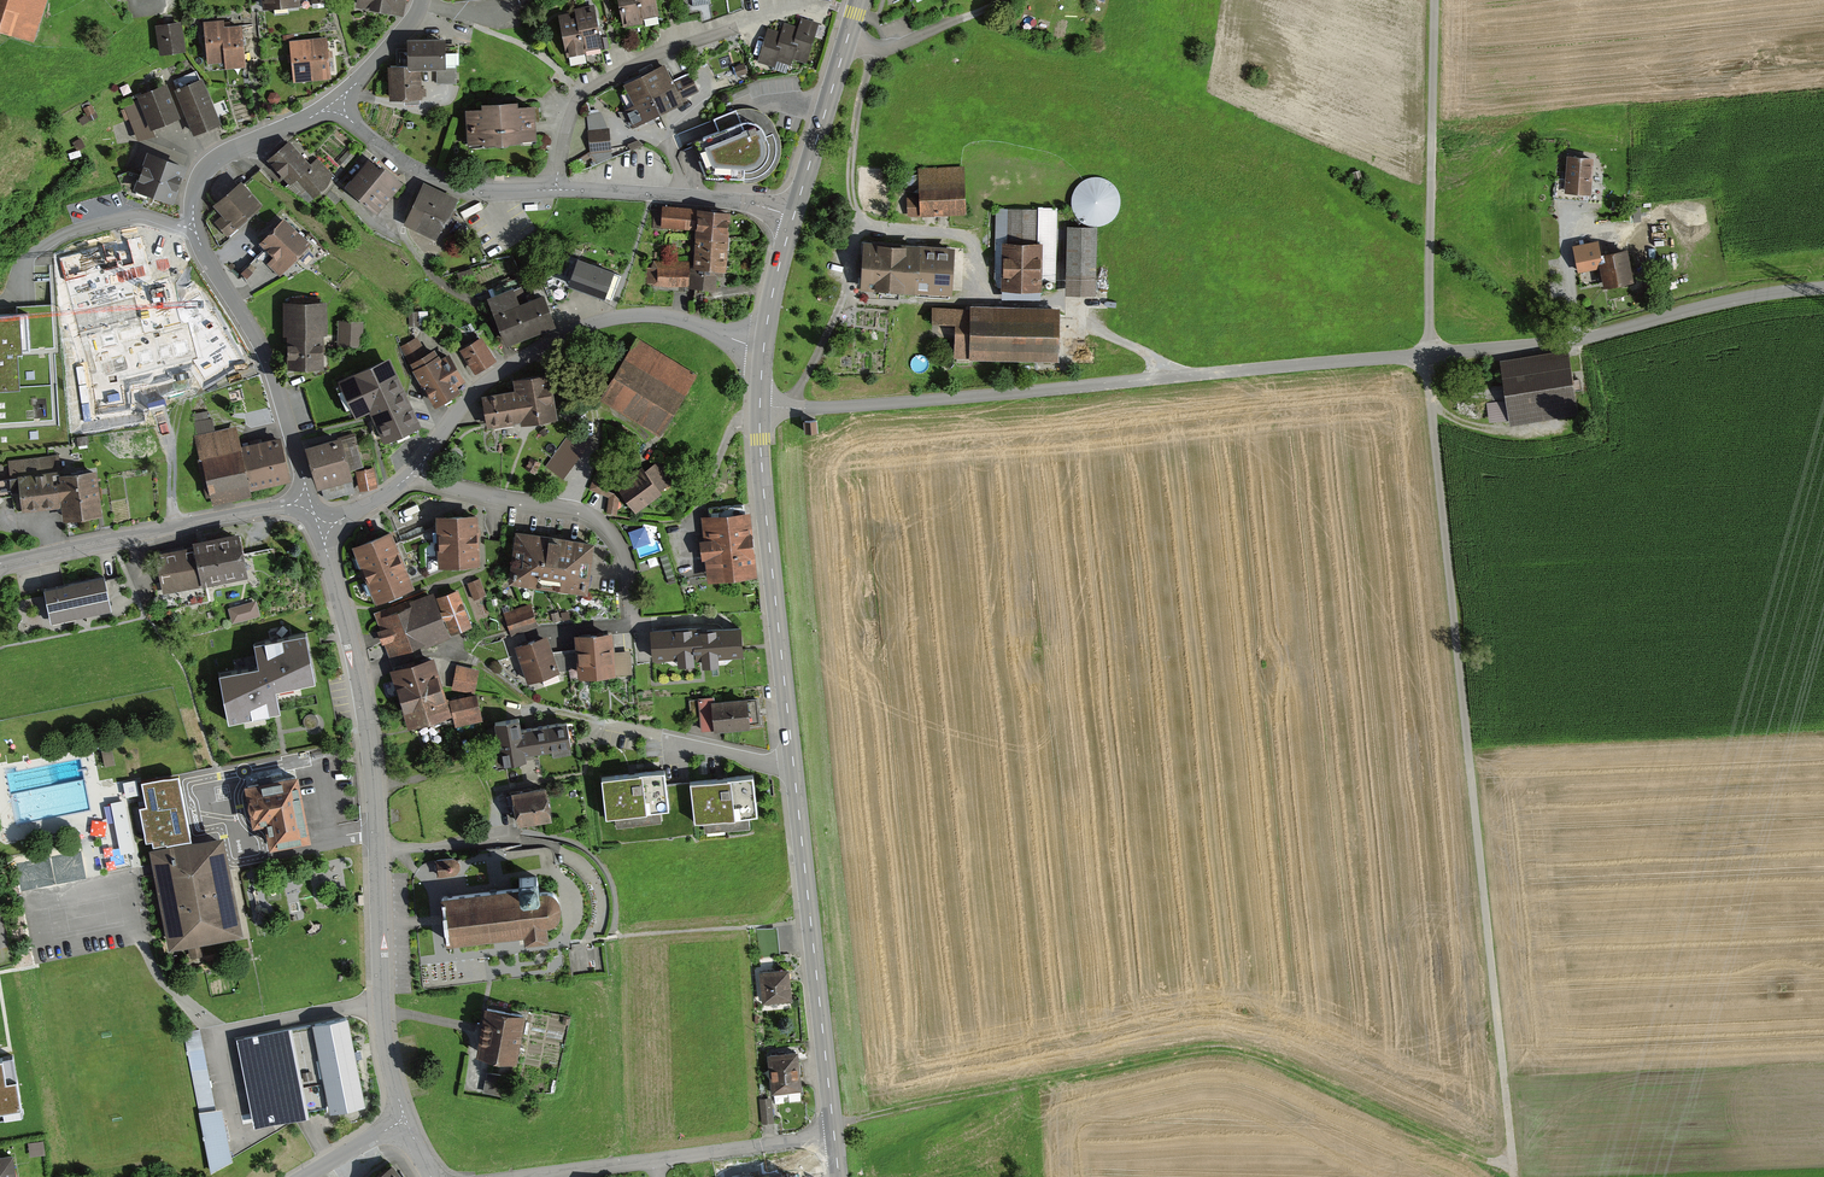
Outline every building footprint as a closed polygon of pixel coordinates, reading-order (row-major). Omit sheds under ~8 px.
[(33,38),(45,0),(0,0),(0,29),(33,38)] [(401,12),(404,0),(356,0),(356,3),(401,12)] [(644,21),(643,17),(640,0),(618,0),(623,25),(644,21)] [(658,14),(656,0),(640,0),(643,17),(658,14)] [(600,46),(603,45),(601,36),(595,2),(574,5),(575,9),(579,27),(582,26),(586,49),(600,46)] [(567,57),(587,53),(586,49),(582,26),(579,27),(575,9),(558,12),(567,57)] [(775,58),(789,63),(791,56),(805,60),(817,23),(801,17),(798,25),(785,20),(782,29),(769,25),(757,61),(772,66),(775,58)] [(204,19),(208,60),(224,59),(222,37),(226,37),(225,25),(224,18),(204,19)] [(160,51),(186,48),(182,19),(155,23),(160,51)] [(224,59),(225,64),(245,62),(242,23),(225,25),(226,37),(222,37),(224,59)] [(388,63),(389,98),(409,97),(423,97),(422,67),(434,67),(434,83),(458,83),(457,47),(446,48),(445,34),(407,35),(408,63),(399,63),(388,63)] [(608,35),(601,36),(603,45),(600,46),(601,48),(610,47),(608,35)] [(326,36),(290,40),(292,58),(294,79),(330,75),(328,54),(326,36)] [(666,62),(624,82),(635,105),(624,111),(632,126),(679,102),(688,97),(687,95),(699,88),(691,71),(674,80),(666,62)] [(202,76),(174,89),(186,115),(193,131),(220,120),(202,76)] [(147,89),(138,93),(140,98),(152,127),(181,115),(166,80),(147,89)] [(466,106),(467,138),(536,135),(534,100),(518,101),(518,96),(481,98),(482,105),(466,106)] [(140,98),(124,105),(138,140),(155,133),(152,127),(140,98)] [(89,121),(95,118),(87,104),(82,107),(89,121)] [(690,147),(703,178),(750,184),(761,181),(771,172),(777,163),(778,152),(778,142),(775,130),(769,119),(757,110),(745,108),(736,111),(675,134),(682,150),(690,147)] [(608,127),(600,111),(586,113),(592,165),(612,157),(608,127)] [(290,182),(284,188),(307,202),(338,174),(318,153),(310,160),(288,136),(266,156),(282,174),(290,182)] [(638,139),(628,143),(630,149),(645,144),(638,139)] [(161,195),(174,200),(188,162),(147,146),(133,185),(161,195)] [(341,176),(378,209),(405,179),(368,146),(341,176)] [(1566,181),(1557,180),(1555,199),(1587,202),(1587,194),(1591,195),(1591,186),(1594,159),(1569,156),(1566,181)] [(907,215),(963,213),(961,171),(919,173),(920,197),(906,198),(907,215)] [(255,211),(263,203),(241,179),(214,204),(225,216),(217,223),(228,235),(255,211)] [(435,237),(445,216),(448,218),(460,197),(424,180),(414,201),(404,222),(424,231),(435,237)] [(666,226),(695,228),(697,205),(664,203),(664,208),(655,207),(653,228),(665,229),(666,226)] [(732,208),(697,205),(695,228),(693,261),(691,284),(691,288),(715,289),(716,273),(723,274),(724,267),(727,267),(732,208)] [(1057,209),(998,207),(996,287),(1043,289),(1043,280),(1055,280),(1057,209)] [(300,252),(310,242),(285,216),(261,240),(274,254),(268,262),(278,274),(300,252)] [(1095,226),(1069,226),(1068,292),(1094,293),(1095,226)] [(102,243),(63,254),(76,297),(153,275),(141,232),(102,243)] [(955,244),(866,239),(865,265),(864,286),(953,290),(955,244)] [(1598,243),(1573,248),(1578,275),(1601,270),(1605,288),(1634,282),(1627,249),(1601,255),(1598,243)] [(612,268),(577,255),(567,281),(587,289),(611,297),(619,274),(610,271),(612,268)] [(646,267),(646,284),(691,284),(693,261),(653,260),(650,266),(646,267)] [(251,261),(241,271),(247,277),(257,268),(251,261)] [(472,267),(456,272),(459,279),(475,273),(472,267)] [(488,296),(506,343),(555,323),(549,306),(543,292),(520,301),(514,286),(488,296)] [(160,313),(201,383),(243,358),(222,322),(202,288),(160,313)] [(326,297),(283,298),(284,337),(290,337),(290,365),(306,365),(323,364),(323,333),(327,333),(326,297)] [(1056,360),(1057,309),(935,306),(935,336),(955,337),(955,355),(970,355),(970,358),(1056,360)] [(26,308),(0,310),(0,388),(18,386),(16,356),(15,349),(28,348),(26,308)] [(427,309),(408,310),(409,326),(428,325),(427,309)] [(361,320),(338,320),(338,344),(361,344),(361,320)] [(482,334),(459,348),(474,371),(482,366),(496,357),(482,334)] [(413,369),(434,405),(462,388),(459,383),(466,379),(450,351),(441,356),(434,345),(428,348),(420,335),(400,347),(413,369)] [(601,397),(659,432),(695,372),(637,338),(601,397)] [(1501,360),(1507,397),(1489,400),(1492,416),(1509,414),(1510,421),(1579,409),(1568,349),(1501,360)] [(121,351),(74,358),(82,413),(129,406),(125,379),(121,351)] [(384,439),(421,422),(389,354),(337,378),(355,418),(371,411),(384,439)] [(482,393),(488,426),(519,421),(520,424),(557,417),(549,370),(513,377),(515,387),(482,393)] [(250,487),(292,476),(280,432),(252,440),(239,443),(234,425),(215,430),(211,416),(193,421),(196,432),(193,433),(204,475),(201,476),(206,497),(210,496),(212,504),(251,494),(250,487)] [(816,417),(804,418),(805,430),(818,428),(816,417)] [(340,434),(305,444),(318,485),(320,484),(324,495),(328,498),(356,490),(352,475),(353,475),(351,469),(363,465),(354,433),(341,437),(340,434)] [(553,459),(559,463),(575,441),(569,436),(553,459)] [(583,449),(567,469),(577,478),(593,458),(583,449)] [(19,507),(61,502),(57,478),(55,459),(8,464),(11,491),(17,491),(19,507)] [(619,486),(636,509),(674,481),(657,459),(634,475),(619,486)] [(537,464),(529,460),(525,469),(532,473),(537,464)] [(373,467),(356,471),(360,490),(377,487),(373,467)] [(617,512),(619,498),(614,491),(604,487),(610,472),(597,467),(589,489),(608,496),(606,511),(617,512)] [(91,474),(57,478),(61,502),(63,519),(96,515),(91,474)] [(584,478),(567,477),(566,494),(583,495),(584,478)] [(750,509),(701,514),(703,537),(700,537),(701,545),(702,558),(705,558),(708,578),(757,573),(750,509)] [(479,510),(437,512),(438,525),(439,563),(442,563),(481,562),(479,532),(479,510)] [(439,563),(438,525),(397,542),(413,580),(442,568),(442,563),(439,563)] [(391,527),(351,543),(364,575),(375,601),(415,585),(413,580),(397,542),(391,527)] [(646,527),(631,532),(638,558),(660,552),(657,541),(650,542),(646,527)] [(194,544),(154,553),(162,593),(248,575),(238,529),(215,534),(193,539),(194,544)] [(518,531),(511,582),(585,589),(590,539),(553,535),(518,531)] [(480,578),(467,583),(473,600),(487,595),(480,578)] [(103,579),(43,590),(49,621),(109,609),(103,579)] [(433,589),(373,611),(389,654),(470,624),(457,588),(436,596),(433,589)] [(256,600),(229,607),(233,621),(260,613),(256,600)] [(504,611),(510,633),(537,625),(531,603),(504,611)] [(744,653),(742,627),(717,629),(717,624),(704,625),(650,629),(652,657),(678,655),(679,663),(696,661),(696,657),(701,656),(702,663),(720,661),(719,655),(744,653)] [(612,628),(576,631),(577,649),(579,668),(580,676),(633,671),(631,649),(614,650),(612,628)] [(307,630),(254,640),(258,663),(219,671),(228,719),(281,708),(277,685),(316,677),(307,630)] [(524,641),(514,645),(526,681),(559,671),(553,651),(548,633),(524,641)] [(577,649),(553,651),(559,671),(579,668),(577,649)] [(411,662),(389,668),(408,728),(430,720),(451,712),(433,654),(411,662)] [(452,687),(475,691),(479,667),(456,663),(452,687)] [(477,692),(450,698),(456,724),(483,717),(477,692)] [(760,723),(758,698),(746,699),(746,696),(715,698),(715,694),(698,696),(698,699),(690,699),(691,720),(700,719),(701,730),(719,729),(749,727),(750,723),(760,723)] [(527,780),(579,770),(576,756),(579,755),(573,720),(558,723),(557,718),(534,716),(518,719),(492,724),(500,763),(523,758),(527,780)] [(664,768),(602,776),(606,814),(617,813),(618,823),(662,818),(661,808),(669,807),(664,768)] [(191,837),(178,772),(140,780),(145,804),(139,805),(146,839),(151,837),(153,845),(191,837)] [(311,839),(298,772),(245,783),(249,805),(253,824),(264,821),(269,848),(311,839)] [(752,772),(689,780),(694,820),(703,818),(704,828),(749,822),(747,811),(757,810),(752,772)] [(546,785),(511,792),(518,824),(535,821),(553,818),(546,785)] [(133,843),(124,800),(110,803),(117,835),(120,834),(123,846),(133,843)] [(107,818),(93,821),(95,830),(109,827),(107,818)] [(222,835),(151,848),(169,944),(193,940),(240,931),(222,835)] [(437,863),(438,877),(455,875),(458,872),(459,867),(457,864),(454,861),(437,863)] [(520,889),(441,896),(446,941),(527,933),(527,940),(548,938),(547,924),(551,924),(555,918),(557,909),(556,901),(553,893),(548,889),(543,889),(542,875),(519,877),(520,889)] [(760,970),(763,1002),(791,999),(788,967),(772,968),(760,970)] [(519,1017),(484,1012),(481,1035),(478,1059),(512,1063),(519,1017)] [(329,1110),(366,1103),(356,1054),(348,1015),(312,1023),(329,1110)] [(232,1159),(223,1107),(216,1108),(202,1027),(185,1030),(210,1173),(232,1159)] [(307,1114),(291,1028),(238,1037),(254,1123),(307,1114)] [(781,1052),(768,1053),(772,1092),(802,1089),(798,1050),(781,1052)] [(0,1057),(0,1115),(21,1112),(12,1055),(0,1057)] [(487,1067),(484,1086),(504,1089),(507,1071),(487,1067)] [(772,1097),(759,1098),(761,1123),(774,1122),(772,1097)] [(0,1158),(0,1176),(18,1176),(15,1156),(0,1158)] [(392,1166),(376,1176),(400,1176),(392,1166)] [(739,1176),(770,1176),(768,1167),(738,1174),(739,1176)] [(776,1173),(776,1176),(815,1176),(814,1169),(776,1173)]
